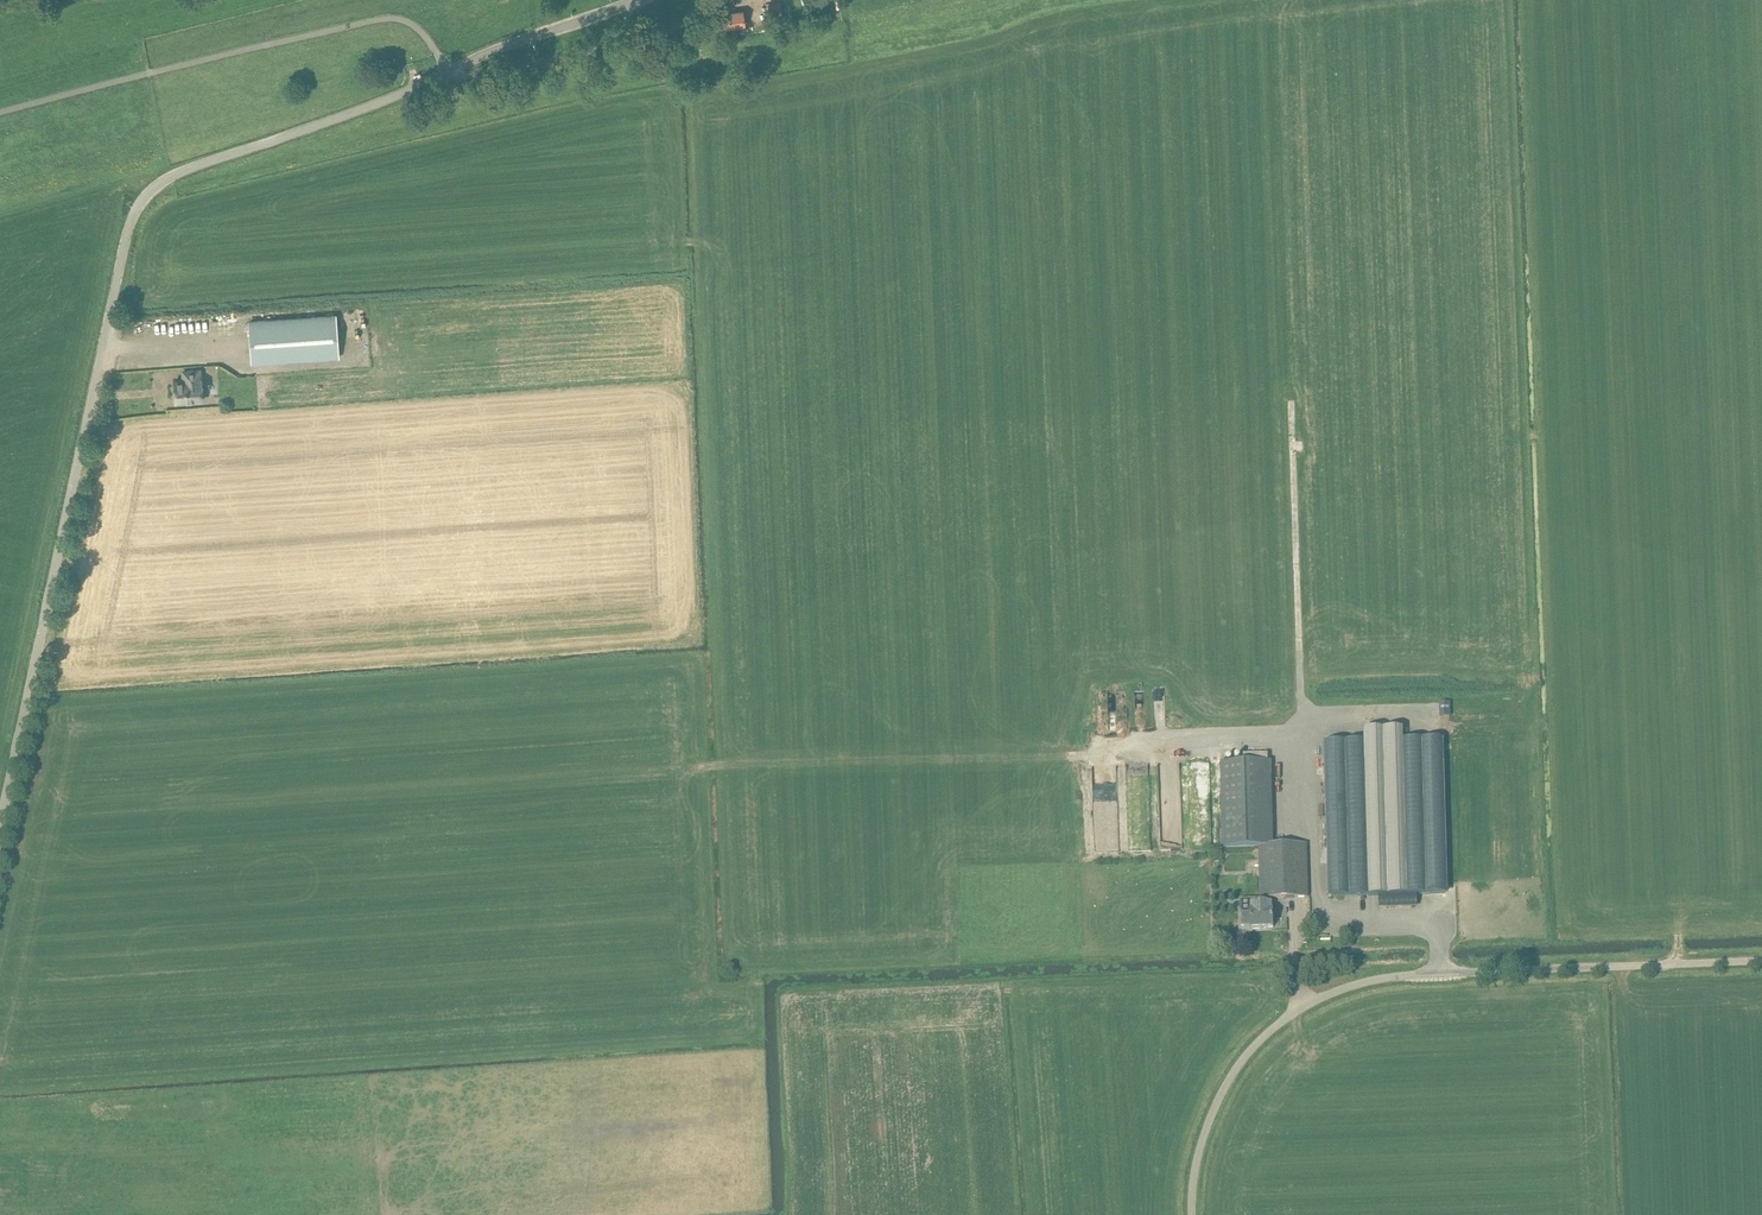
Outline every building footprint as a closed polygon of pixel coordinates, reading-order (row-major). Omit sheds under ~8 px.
[(783,10),(782,0),(773,0),(767,1),(769,12),(783,10)] [(783,10),(769,12),(770,22),(785,20),(783,10)] [(742,11),(722,14),(724,27),(744,24),(742,11)] [(335,315),(250,321),(253,362),(338,356),(335,315)] [(230,326),(230,316),(215,316),(215,327),(230,326)] [(200,370),(183,371),(184,376),(185,376),(185,381),(173,381),(175,401),(203,399),(202,379),(200,379),(200,370)] [(1438,715),(1449,715),(1449,701),(1439,701),(1438,715)] [(1364,741),(1327,743),(1331,896),(1379,895),(1379,906),(1417,905),(1416,894),(1445,893),(1441,739),(1403,740),(1402,728),(1364,729),(1364,741)] [(1221,762),(1223,846),(1259,845),(1259,846),(1273,846),(1271,761),(1221,762)] [(1259,846),(1261,897),(1272,898),(1307,897),(1307,885),(1306,845),(1300,845),(1273,846),(1259,846)] [(1261,897),(1250,897),(1251,909),(1250,910),(1250,911),(1241,911),(1241,926),(1251,926),(1251,928),(1273,927),(1273,910),(1272,910),(1272,898),(1261,897)]
